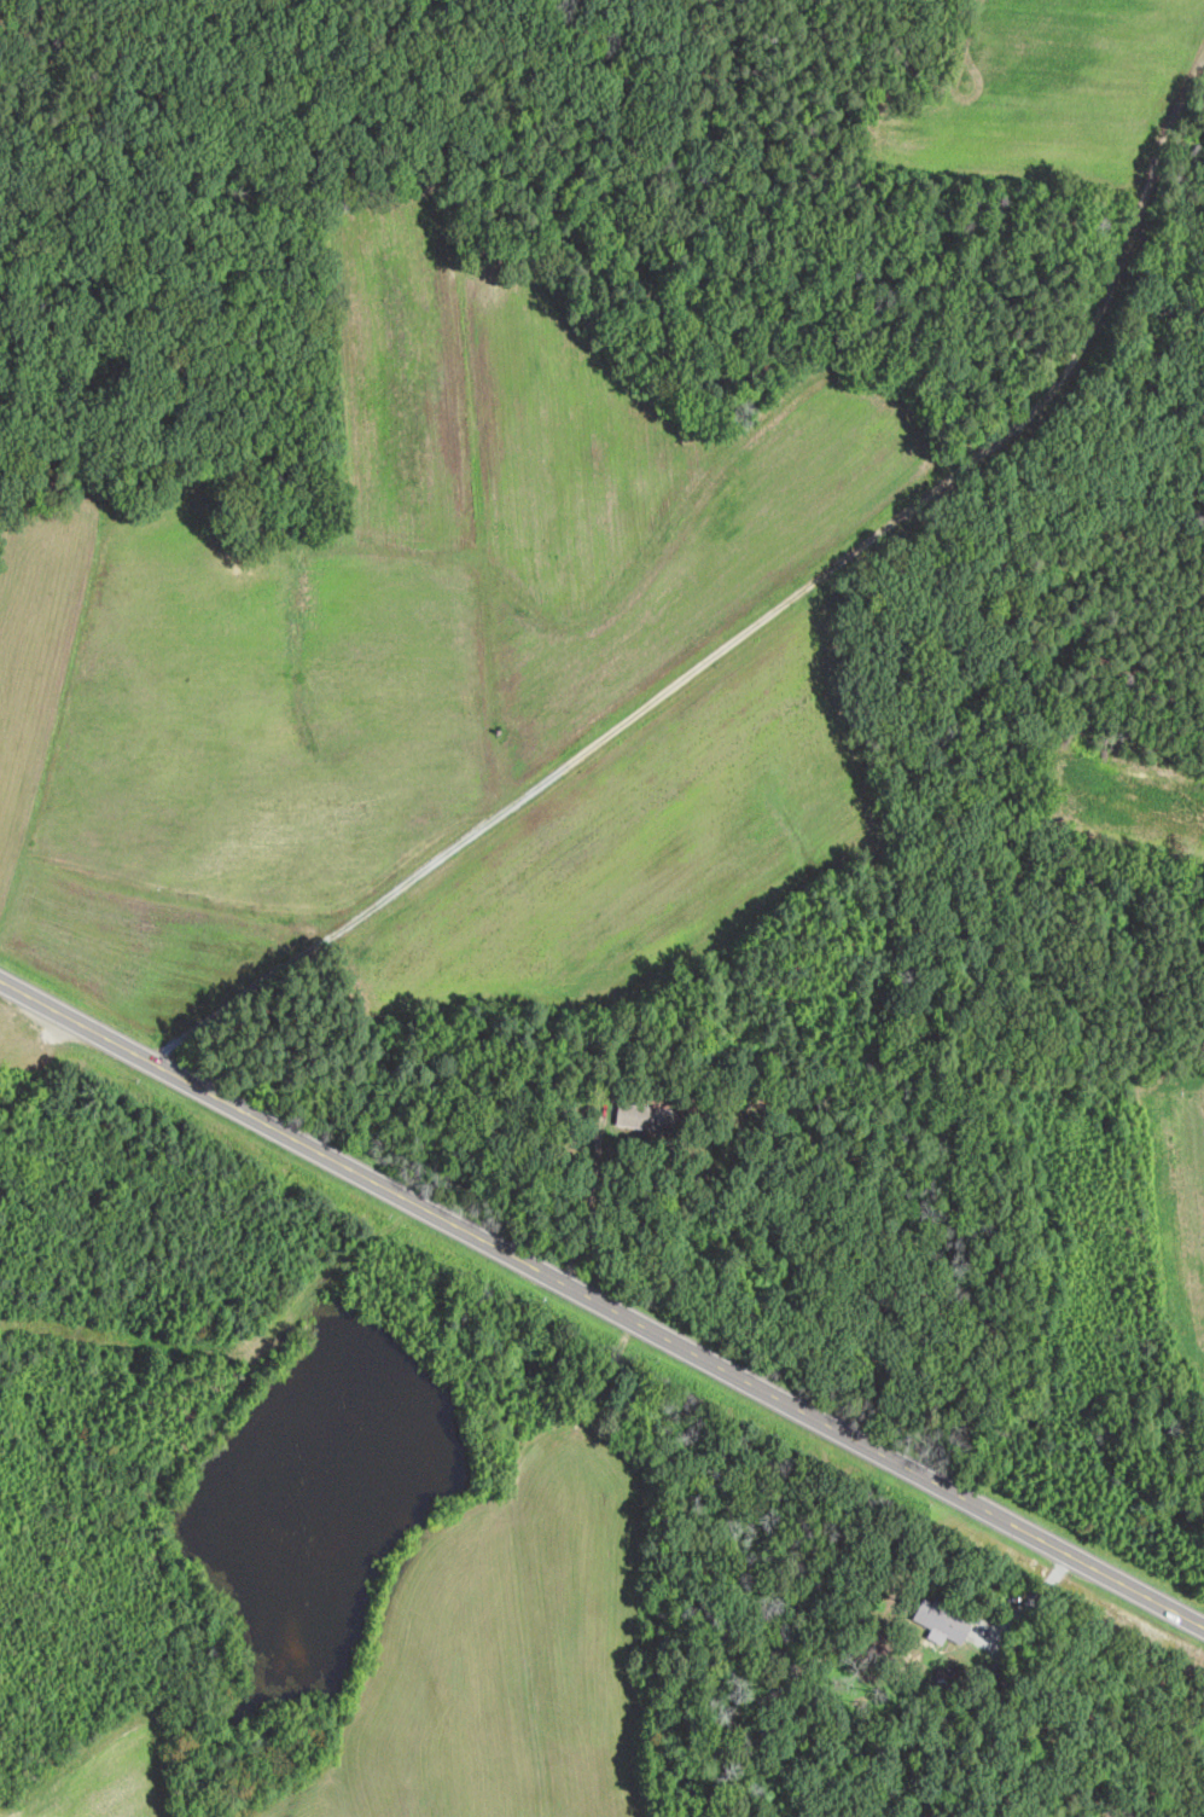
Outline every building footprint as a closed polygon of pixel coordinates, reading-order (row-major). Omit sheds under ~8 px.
[(653,1126),(654,1104),(615,1103),(614,1125),(653,1126)] [(926,1638),(938,1643),(941,1635),(959,1643),(968,1622),(917,1599),(909,1618),(930,1628),(926,1638)]
